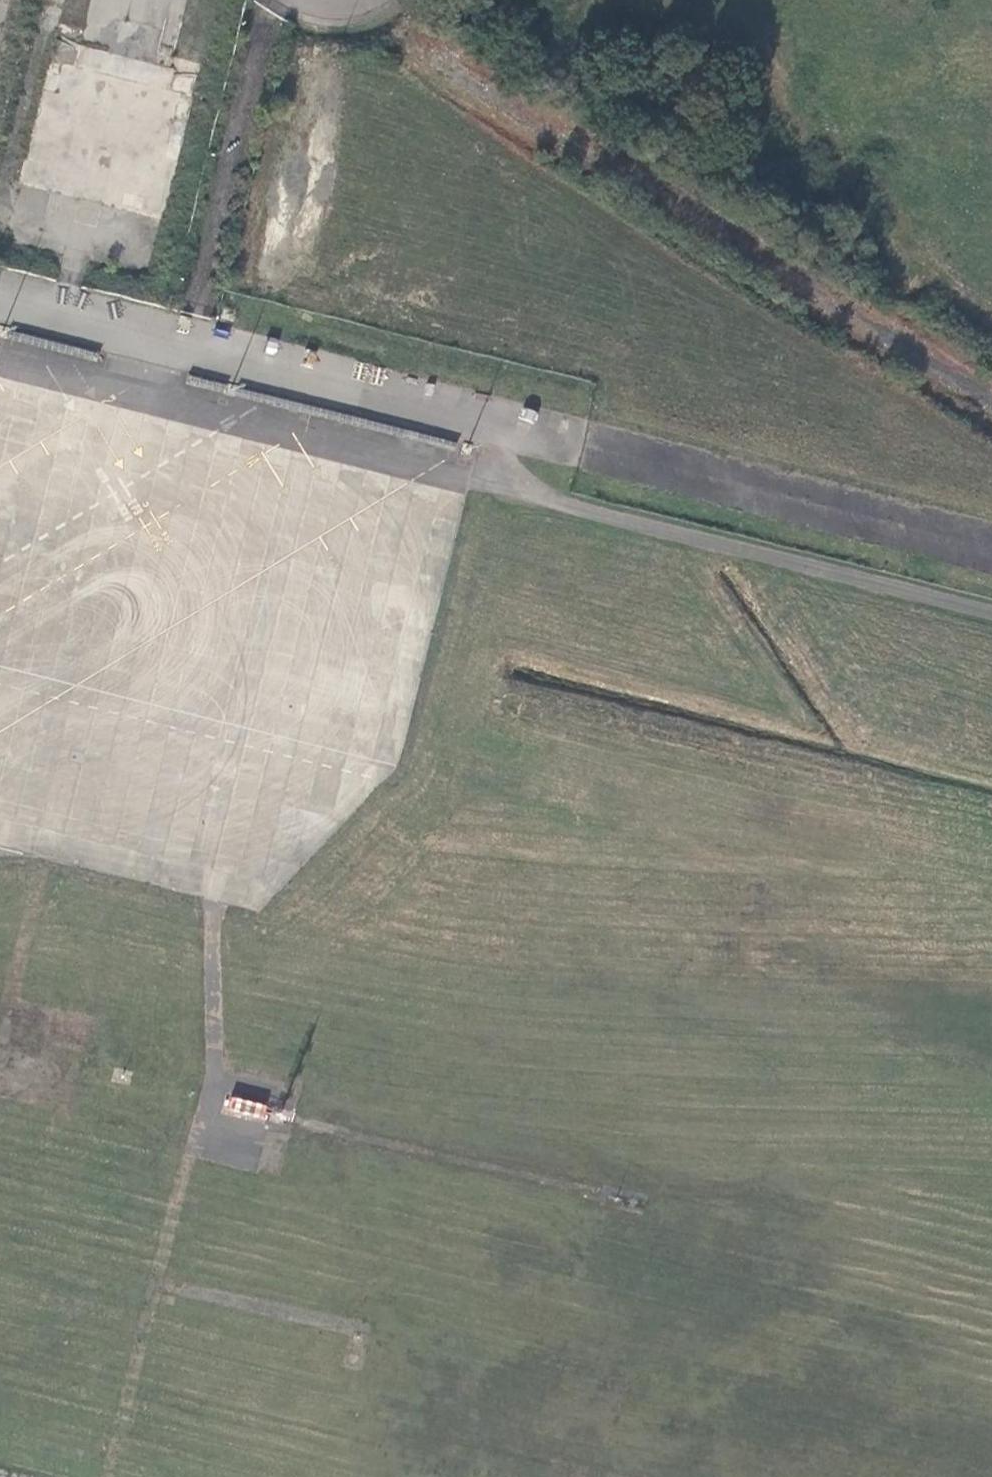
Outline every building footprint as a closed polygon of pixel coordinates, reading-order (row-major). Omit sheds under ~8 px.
[(172,222),(205,73),(51,39),(19,184),(50,191),(45,214),(134,234),(139,214),(172,222)]
